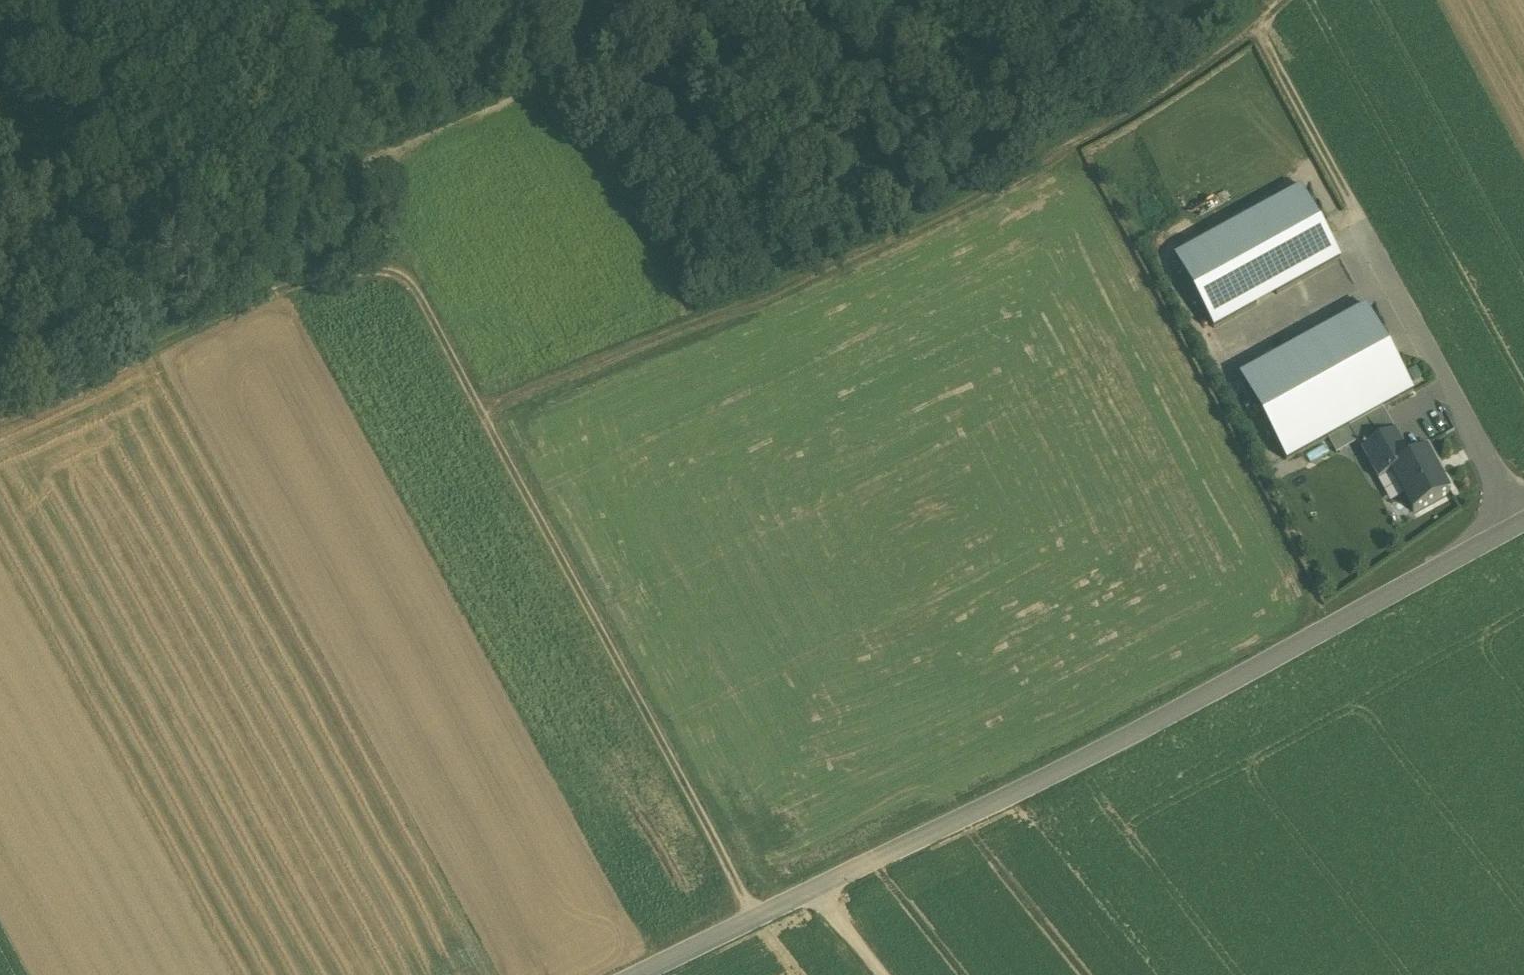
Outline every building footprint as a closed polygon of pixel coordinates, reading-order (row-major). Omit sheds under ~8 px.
[(1302,190),(1176,259),(1214,329),(1341,260),(1302,190)] [(1375,323),(1248,392),(1286,462),(1414,393),(1375,323)] [(1349,429),(1361,451),(1397,432),(1385,410),(1349,429)] [(1397,433),(1362,451),(1380,482),(1392,475),(1413,512),(1450,491),(1427,451),(1412,459),(1397,433)]
